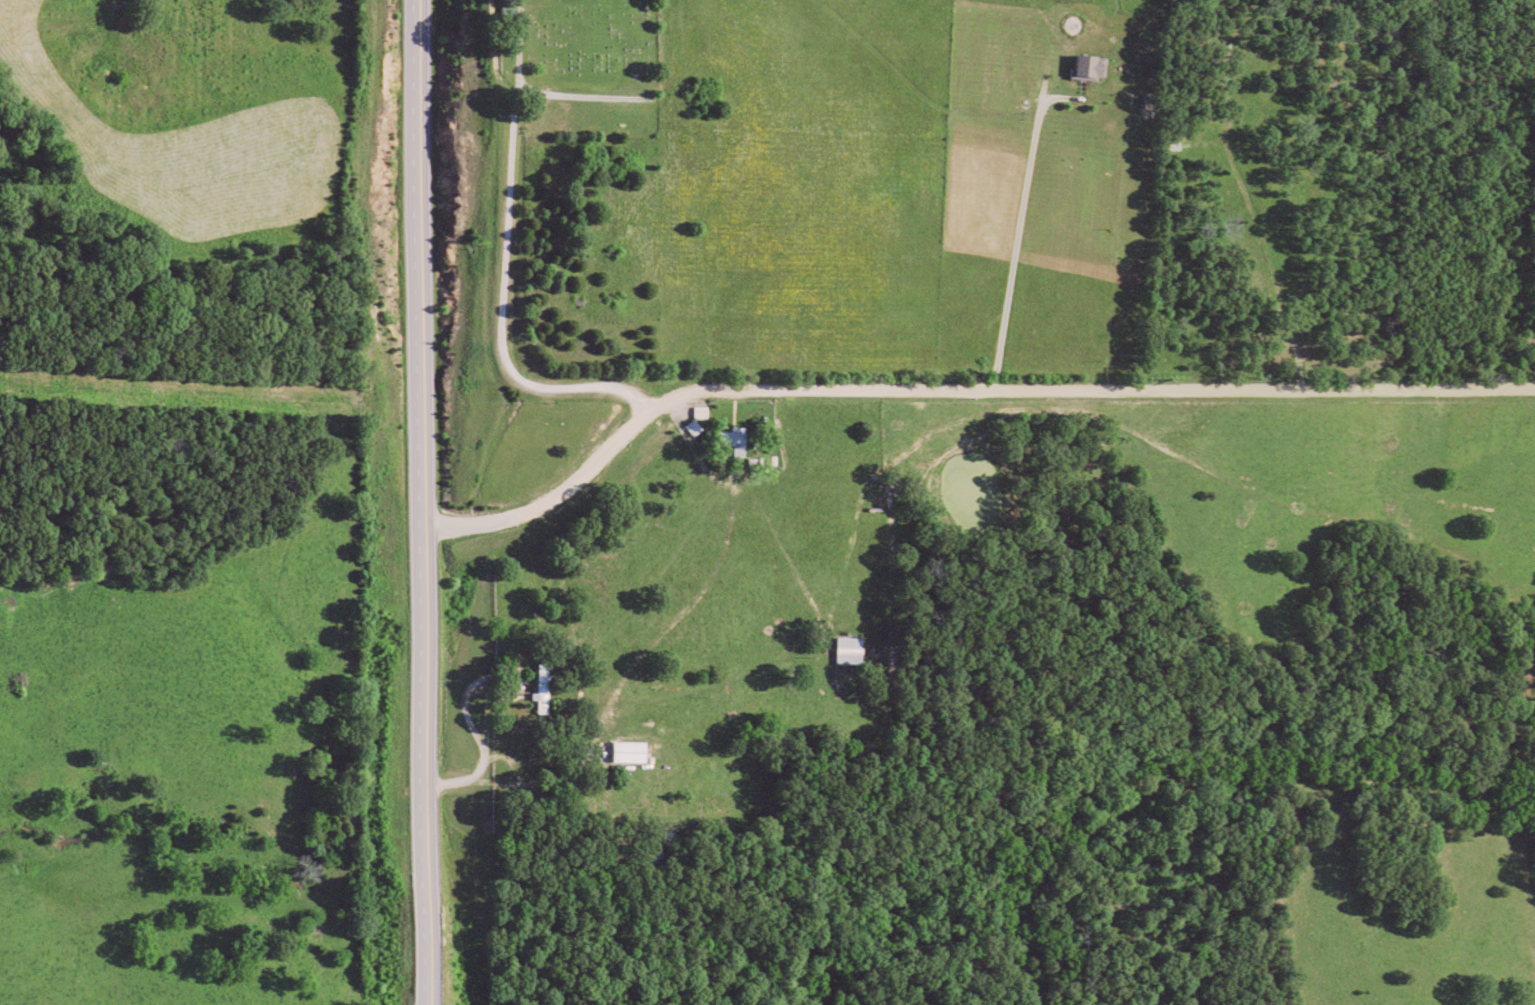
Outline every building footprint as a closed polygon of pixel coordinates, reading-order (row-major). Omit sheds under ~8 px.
[(1105,55),(1079,53),(1078,78),(1110,79),(1111,62),(1104,62),(1105,55)] [(739,444),(739,456),(751,456),(751,426),(737,427),(737,430),(724,430),(724,444),(739,444)] [(869,638),(843,637),(843,663),(868,663),(869,638)] [(555,664),(544,663),(543,696),(543,713),(554,714),(555,664)] [(652,742),(620,741),(620,762),(652,762),(652,742)]
